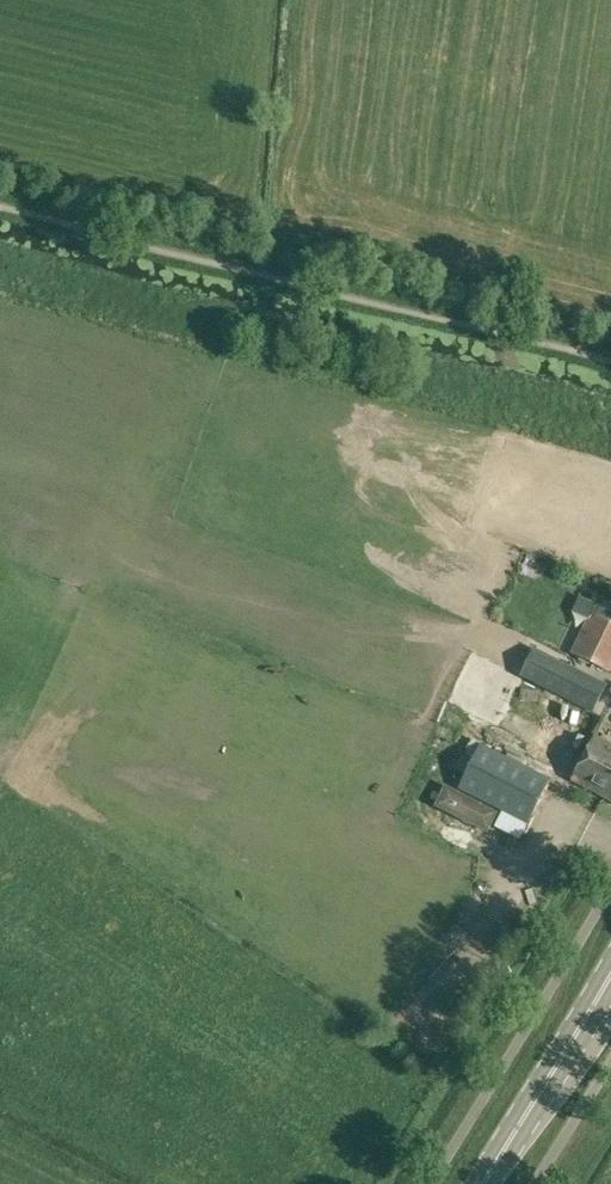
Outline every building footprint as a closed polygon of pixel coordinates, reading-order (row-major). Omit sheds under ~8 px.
[(598,616),(597,617),(590,614),(572,653),(610,672),(610,622),(598,616)] [(608,682),(535,645),(520,673),(593,711),(608,682)] [(597,736),(574,779),(610,799),(610,744),(597,736)] [(551,780),(483,745),(461,789),(503,811),(495,827),(520,840),(551,780)]
